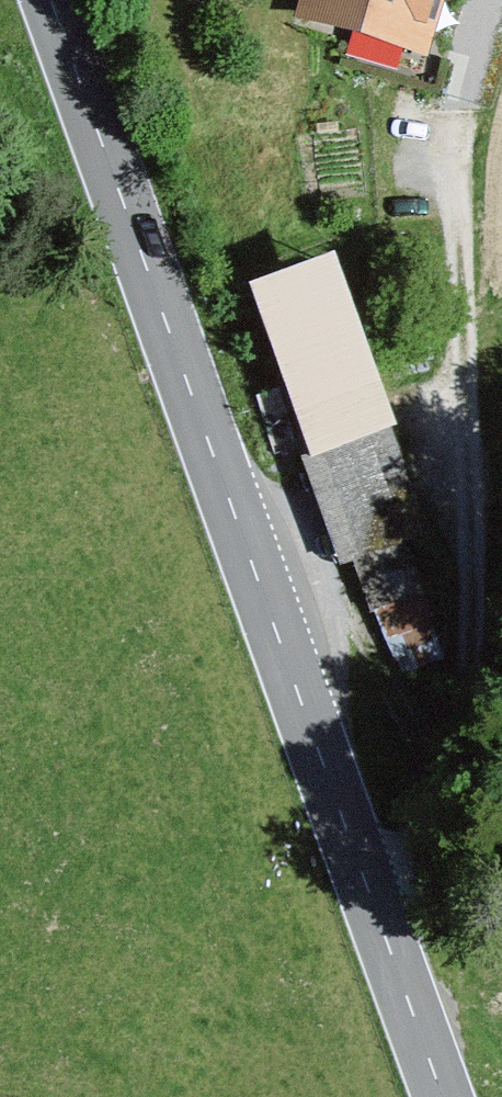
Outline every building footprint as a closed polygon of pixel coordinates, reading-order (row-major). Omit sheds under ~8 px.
[(312,11),(416,42),(428,0),(315,0),(312,11)] [(341,242),(254,270),(311,447),(398,419),(341,242)] [(419,536),(381,434),(312,457),(350,562),(419,536)]
